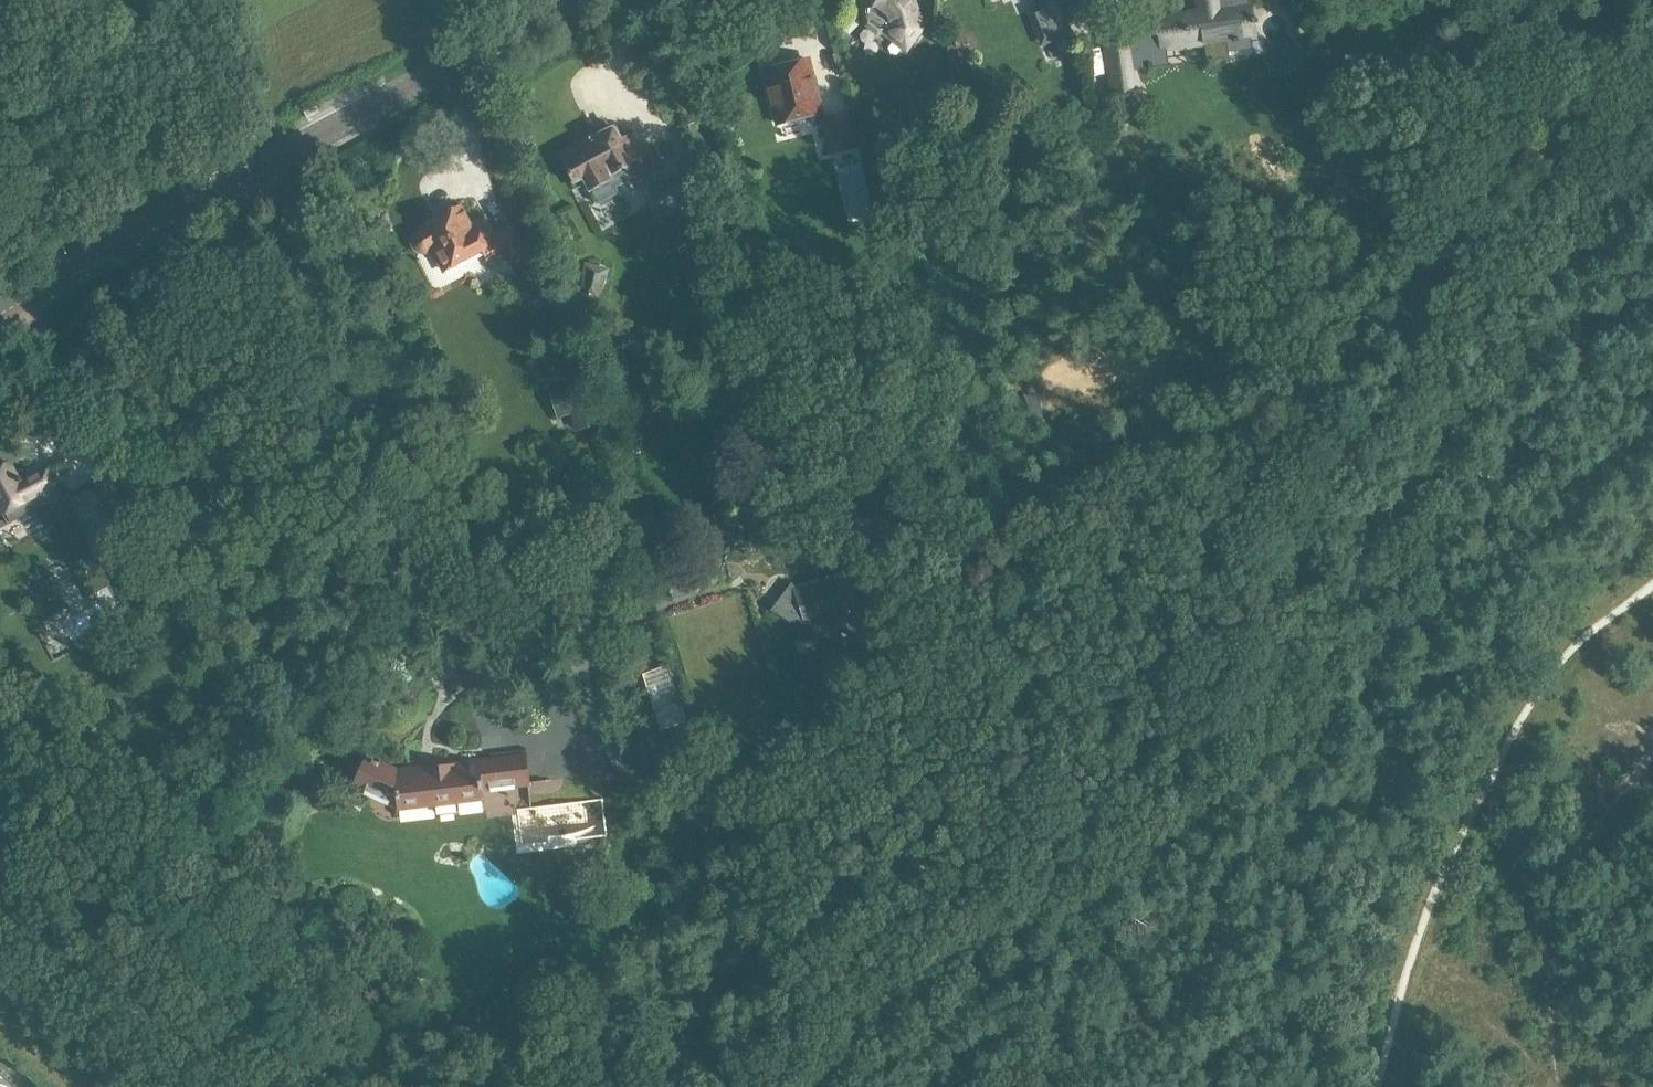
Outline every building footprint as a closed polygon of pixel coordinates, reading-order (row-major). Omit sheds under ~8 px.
[(884,30),(905,47),(921,28),(912,2),(910,0),(865,0),(866,6),(865,10),(868,24),(878,31),(884,30)] [(1055,0),(1035,0),(1040,13),(1057,6),(1055,0)] [(1198,11),(1157,17),(1162,52),(1203,46),(1206,63),(1228,60),(1225,42),(1257,39),(1252,0),(1196,0),(1198,11)] [(810,58),(763,70),(776,124),(816,115),(823,113),(810,58)] [(1133,81),(1133,94),(1150,92),(1149,80),(1133,81)] [(824,118),(823,113),(816,115),(819,128),(826,126),(832,152),(860,145),(852,111),(824,118)] [(640,181),(665,168),(652,144),(639,151),(630,134),(621,139),(615,126),(609,129),(606,124),(592,131),(594,135),(559,154),(577,187),(586,182),(598,204),(619,193),(616,187),(637,176),(640,181)] [(689,190),(684,174),(666,179),(671,196),(689,190)] [(434,250),(445,270),(482,250),(487,259),(506,248),(514,264),(528,257),(511,225),(494,234),(485,218),(472,225),(462,207),(422,228),(423,229),(417,232),(416,233),(413,236),(413,238),(412,239),(412,241),(412,243),(412,245),(413,246),(414,248),(416,251),(417,251),(418,252),(420,253),(423,253),(424,253),(427,253),(434,250)] [(610,268),(584,262),(577,296),(603,302),(610,268)] [(601,424),(587,381),(549,393),(557,419),(571,415),(576,432),(601,424)] [(64,492),(38,446),(0,467),(0,505),(9,523),(64,492)] [(140,517),(126,490),(91,507),(113,548),(147,531),(140,517)] [(697,594),(683,549),(660,556),(673,601),(697,594)] [(138,575),(144,587),(160,578),(154,566),(138,575)] [(795,587),(808,627),(860,611),(848,571),(795,587)] [(668,665),(642,674),(662,730),(687,721),(668,665)] [(621,668),(596,675),(601,694),(627,686),(621,668)] [(641,736),(659,730),(654,712),(634,719),(641,736)] [(399,810),(436,805),(437,813),(442,815),(456,814),(459,807),(459,802),(484,799),(483,788),(529,783),(526,757),(437,768),(436,761),(419,763),(420,770),(399,772),(369,757),(355,785),(399,806),(399,810)]
